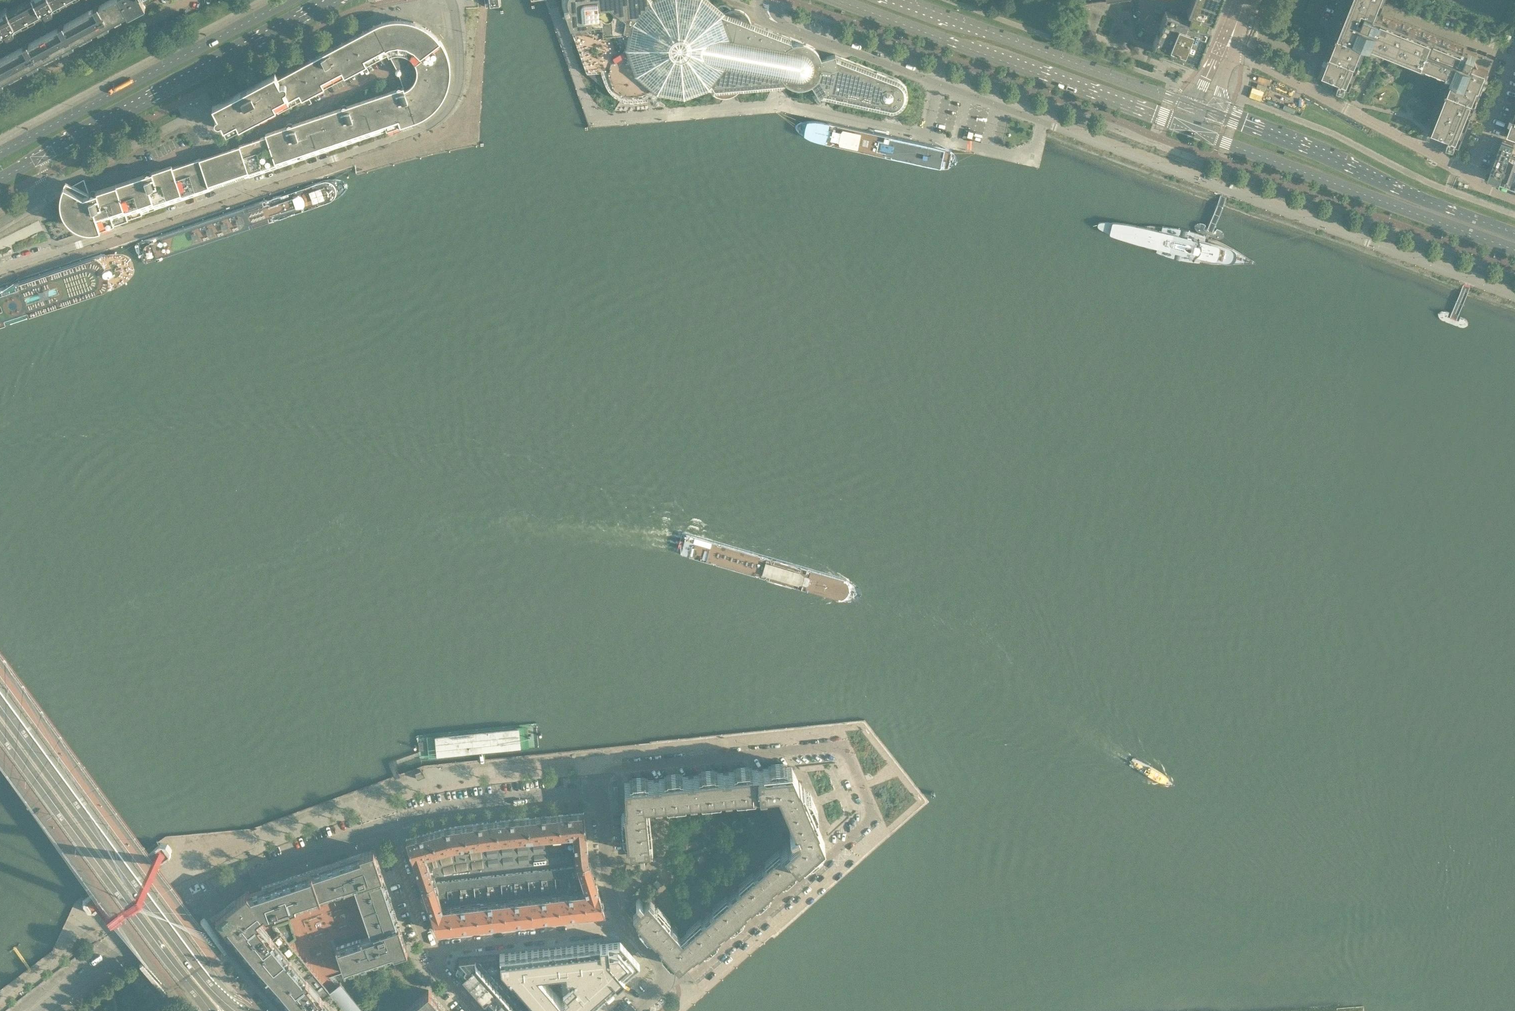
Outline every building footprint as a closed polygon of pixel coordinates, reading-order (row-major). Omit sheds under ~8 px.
[(74,43),(73,41),(97,28),(99,30),(109,25),(108,22),(127,12),(121,0),(108,0),(99,5),(98,3),(93,6),(94,7),(64,23),(63,22),(58,25),(59,26),(29,42),(28,41),(23,44),(24,45),(0,58),(0,84),(4,81),(3,79),(27,66),(28,68),(39,62),(38,60),(62,47),(64,49),(74,43)] [(3,30),(5,29),(7,33),(8,33),(9,33),(14,30),(15,30),(15,29),(13,25),(15,24),(42,9),(44,9),(46,12),(46,13),(47,13),(47,12),(53,10),(53,9),(53,8),(52,5),(53,3),(59,0),(25,0),(8,9),(7,7),(0,10),(0,32),(3,30)] [(145,6),(143,3),(149,0),(121,0),(127,12),(129,14),(134,11),(145,6)] [(812,46),(810,45),(807,44),(750,22),(747,15),(746,14),(746,13),(745,12),(744,11),(743,11),(742,10),(739,9),(737,8),(735,8),(731,8),(729,9),(723,11),(710,0),(562,0),(562,2),(562,3),(562,4),(562,5),(571,28),(573,27),(588,70),(586,71),(587,72),(602,86),(606,83),(607,86),(609,89),(614,94),(618,97),(624,99),(628,99),(633,99),(641,99),(647,98),(650,98),(653,97),(656,92),(657,91),(683,96),(683,97),(684,97),(684,96),(685,96),(709,87),(712,91),(716,93),(721,95),(725,95),(730,94),(735,92),(738,89),(791,84),(793,85),(795,86),(798,86),(800,86),(802,86),(805,86),(807,85),(809,84),(811,83),(819,95),(889,111),(892,111),(896,110),(899,108),(902,106),(904,103),(906,100),(907,96),(907,92),(906,89),(906,87),(905,86),(905,84),(904,83),(903,82),(902,81),(901,80),(899,79),(898,78),(897,78),(835,54),(821,58),(819,55),(818,52),(817,51),(816,49),(815,48),(814,47),(812,46)] [(1210,27),(1205,26),(1208,19),(1212,21),(1220,0),(1190,0),(1186,11),(1189,12),(1186,18),(1165,10),(1151,46),(1196,63),(1210,27)] [(1385,0),(1352,0),(1350,4),(1351,4),(1340,33),(1339,33),(1334,44),(1335,45),(1324,74),(1351,85),(1357,70),(1368,42),(1382,47),(1382,49),(1393,53),(1393,52),(1432,67),(1432,69),(1443,73),(1443,72),(1455,76),(1449,90),(1448,89),(1443,101),(1445,101),(1433,131),(1460,142),(1488,71),(1477,67),(1475,61),(1476,58),(1468,54),(1468,55),(1463,53),(1464,48),(1379,15),(1385,0)] [(274,108),(380,52),(383,50),(390,49),(397,50),(396,51),(402,55),(403,53),(404,53),(408,57),(432,39),(429,36),(427,34),(425,32),(423,30),(420,28),(418,26),(415,25),(412,24),(409,22),(406,21),(402,20),(397,19),(393,19),(388,19),(383,19),(379,20),(374,21),(370,23),(366,25),(314,53),(270,76),(267,70),(205,103),(210,114),(209,114),(208,115),(207,116),(207,118),(208,119),(209,120),(210,121),(211,121),(214,120),(219,130),(222,135),(261,115),(261,114),(262,114),(262,113),(262,112),(262,111),(261,108),(268,104),(270,109),(274,108)] [(1154,38),(1147,36),(1144,42),(1151,44),(1154,38)] [(450,65),(449,62),(449,59),(447,55),(447,53),(446,52),(446,51),(445,49),(432,39),(408,57),(411,61),(414,66),(415,71),(415,75),(413,80),(412,83),(409,87),(407,88),(404,89),(402,90),(401,87),(400,86),(399,86),(398,87),(397,87),(396,88),(396,89),(375,96),(387,130),(415,120),(423,117),(426,115),(428,114),(429,113),(431,111),(434,109),(436,107),(438,104),(440,102),(441,100),(443,97),(445,94),(446,92),(447,89),(448,87),(449,83),(449,80),(450,77),(450,74),(450,71),(450,68),(450,65)] [(387,130),(375,96),(346,105),(345,105),(344,105),(343,105),(342,106),(341,107),(320,114),(332,148),(387,130)] [(332,148),(320,114),(292,124),(290,123),(289,123),(288,124),(287,124),(286,125),(286,126),(265,133),(266,136),(277,167),(332,148)] [(277,167),(266,136),(226,149),(235,175),(245,172),(246,175),(247,176),(248,176),(277,167)] [(1509,157),(1509,156),(1514,143),(1503,138),(1490,173),(1492,177),(1500,180),(1509,157)] [(233,176),(235,175),(226,149),(172,167),(183,198),(224,184),(225,184),(226,183),(226,182),(226,181),(225,178),(233,176)] [(1509,157),(1500,180),(1511,184),(1514,174),(1514,159),(1509,156),(1509,157)] [(183,198),(172,167),(171,165),(150,172),(150,171),(149,171),(148,171),(147,171),(146,172),(145,173),(116,183),(127,217),(183,198)] [(127,217),(116,183),(95,190),(94,190),(93,190),(91,190),(90,191),(90,192),(89,192),(84,178),(72,184),(66,181),(64,183),(63,185),(63,186),(62,188),(62,189),(61,191),(61,193),(61,194),(61,196),(60,197),(60,198),(61,201),(61,204),(61,205),(62,207),(62,208),(63,210),(64,213),(65,214),(66,215),(68,218),(72,222),(75,224),(78,225),(81,227),(84,227),(87,228),(90,228),(93,228),(97,228),(100,227),(100,226),(127,217)] [(1213,232),(1211,231),(1224,196),(1221,194),(1218,193),(1205,229),(1202,227),(1203,223),(1199,221),(1197,222),(1195,222),(1193,224),(1194,229),(1198,231),(1215,238),(1218,238),(1221,237),(1222,235),(1222,234),(1221,231),(1219,229),(1215,228),(1213,232)] [(1184,228),(1170,226),(1149,225),(1129,222),(1111,220),(1103,220),(1097,221),(1096,223),(1097,226),(1107,232),(1140,242),(1156,251),(1178,258),(1198,262),(1217,263),(1229,263),(1253,261),(1253,260),(1236,250),(1220,241),(1200,233),(1184,228)] [(807,856),(821,844),(824,841),(824,840),(817,825),(818,825),(816,819),(817,818),(811,804),(805,791),(803,786),(802,786),(799,781),(798,781),(791,765),(763,768),(763,769),(758,770),(757,768),(743,770),(743,771),(745,792),(759,790),(759,792),(766,792),(765,790),(777,788),(778,791),(782,789),(784,794),(783,794),(789,809),(791,813),(793,818),(791,819),(794,827),(789,829),(791,833),(796,831),(798,835),(789,843),(787,842),(783,846),(784,847),(763,866),(761,865),(756,869),(758,870),(736,889),(735,888),(730,892),(731,893),(710,912),(709,911),(704,915),(705,917),(683,936),(686,939),(682,942),(678,938),(673,933),(675,931),(677,929),(673,924),(671,925),(652,904),(654,903),(650,898),(648,899),(643,903),(639,898),(635,901),(636,901),(633,903),(627,909),(633,916),(634,916),(636,915),(637,916),(636,917),(637,917),(636,918),(655,940),(656,939),(660,943),(659,944),(662,948),(678,966),(679,965),(692,954),(692,955),(697,951),(698,952),(702,949),(720,933),(719,932),(723,928),(724,929),(729,926),(746,910),(745,909),(749,905),(750,906),(755,903),(773,887),(772,885),(776,882),(777,883),(795,867),(799,864),(798,862),(802,859),(803,860),(807,856)] [(423,770),(415,773),(417,779),(425,776),(423,770)] [(745,792),(743,771),(743,770),(728,771),(728,773),(723,773),(723,772),(693,775),(693,776),(688,777),(688,775),(664,777),(659,778),(659,780),(653,780),(653,779),(624,782),(624,783),(626,800),(624,800),(625,806),(624,806),(627,841),(629,841),(629,842),(629,841),(630,843),(627,844),(628,854),(636,853),(640,853),(644,853),(643,846),(650,845),(651,845),(651,839),(649,839),(646,804),(641,804),(641,799),(647,799),(647,798),(654,797),(654,800),(654,801),(655,801),(655,803),(661,802),(661,800),(690,797),(690,799),(696,799),(696,797),(724,794),(725,796),(731,795),(731,793),(745,792)] [(588,856),(586,832),(584,812),(558,814),(563,860),(570,859),(575,858),(576,862),(577,863),(589,861),(589,859),(588,856)] [(563,860),(558,814),(527,817),(532,864),(563,860)] [(532,864),(527,817),(495,820),(501,867),(532,864)] [(501,867),(495,820),(464,825),(470,871),(501,867)] [(470,871),(464,825),(447,827),(431,832),(443,874),(470,871)] [(443,874),(431,832),(406,839),(411,854),(415,866),(421,882),(422,885),(434,881),(433,879),(432,876),(437,875),(443,874)] [(373,849),(261,887),(249,891),(247,889),(216,915),(295,1010),(364,1010),(340,981),(333,987),(326,978),(332,973),(333,974),(407,949),(384,880),(373,849)] [(598,889),(594,875),(589,861),(577,863),(577,865),(571,866),(554,868),(557,895),(570,893),(585,891),(598,889)] [(557,895),(554,868),(541,870),(546,918),(559,916),(557,895)] [(539,870),(527,871),(532,919),(546,918),(541,870),(539,870)] [(527,871),(513,873),(519,921),(532,919),(527,871)] [(507,873),(500,874),(505,922),(519,921),(513,873),(507,873)] [(500,874),(486,876),(492,924),(505,922),(500,874)] [(476,877),(473,877),(478,925),(492,924),(486,876),(476,877)] [(478,925),(473,877),(446,881),(451,929),(478,925)] [(437,930),(451,929),(446,881),(443,881),(434,882),(434,881),(422,885),(437,930)] [(605,911),(602,902),(598,889),(585,891),(570,893),(557,895),(559,916),(605,911)] [(210,961),(189,932),(158,954),(180,983),(210,961)] [(620,940),(499,953),(501,966),(540,1010),(583,1010),(591,1004),(639,962),(620,940)] [(495,954),(475,956),(476,964),(479,961),(496,959),(495,954)] [(476,964),(475,956),(459,958),(459,959),(456,968),(455,968),(462,976),(476,964)] [(469,984),(486,970),(479,961),(476,964),(462,976),(469,984)] [(477,992),(493,978),(486,970),(469,984),(477,992)] [(484,1000),(500,986),(493,978),(477,992),(484,1000)] [(491,1009),(508,994),(500,986),(484,1000),(491,1009)] [(428,990),(404,1010),(447,1010),(428,990)] [(515,1002),(508,994),(491,1009),(493,1010),(505,1010),(515,1002)] [(522,1010),(515,1002),(505,1010),(521,1010),(522,1010)]
